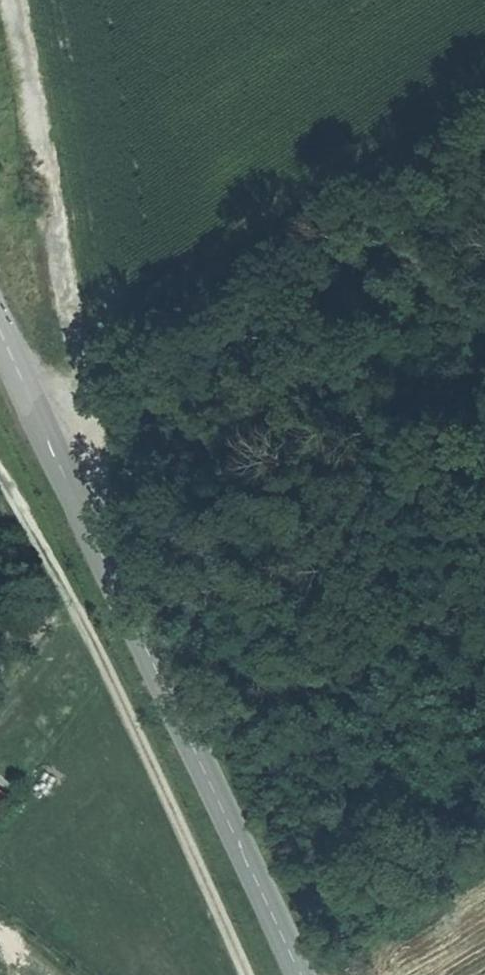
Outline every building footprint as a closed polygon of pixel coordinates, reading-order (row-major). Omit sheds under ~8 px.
[(12,793),(0,785),(0,812),(12,793)]
